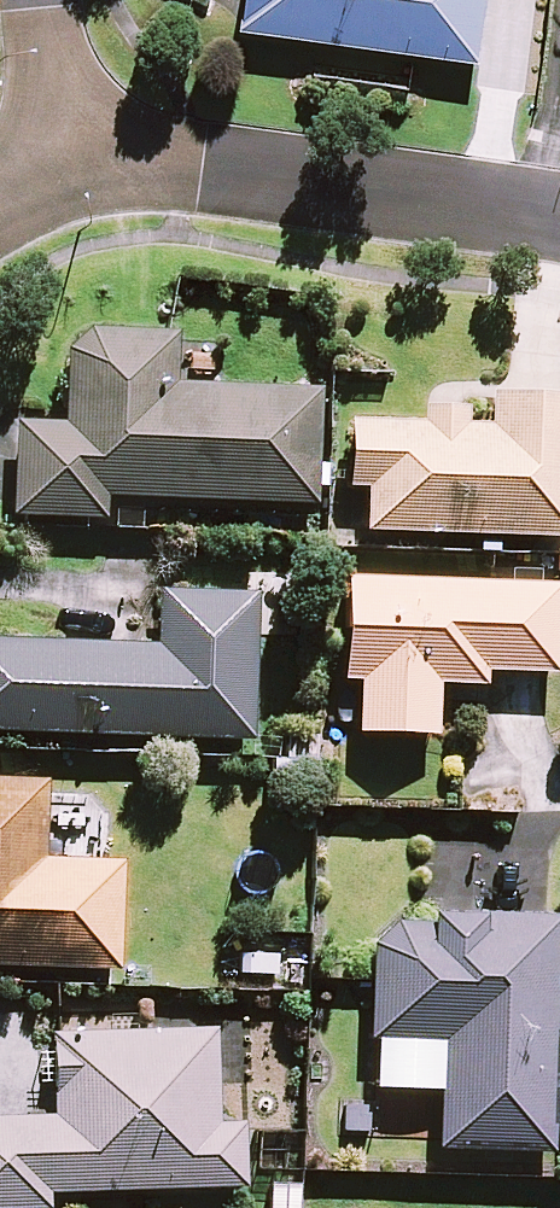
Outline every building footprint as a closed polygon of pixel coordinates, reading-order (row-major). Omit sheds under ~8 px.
[(254,35),(490,67),(499,0),(259,0),(254,35)] [(327,510),(332,394),(185,389),(187,338),(178,337),(100,334),(78,355),(75,430),(27,429),(23,522),(116,526),(116,503),(327,510)] [(376,537),(559,544),(559,402),(501,400),(500,432),(478,432),(478,415),(432,413),(432,430),(360,427),(358,495),(377,495),(376,537)] [(357,582),(353,687),(369,688),(367,738),(447,741),(449,690),(497,692),(498,678),(559,681),(559,589),(357,582)] [(0,645),(0,738),(261,747),(267,601),(168,597),(166,651),(0,645)] [(130,977),(134,868),(55,865),(58,787),(0,785),(0,972),(130,977)] [(443,917),(442,929),(409,928),(384,952),(380,1047),(452,1049),(448,1155),(559,1159),(559,921),(443,917)] [(226,1035),(63,1039),(65,1123),(0,1124),(0,1207),(60,1207),(60,1200),(256,1195),(255,1129),(228,1129),(226,1035)]
